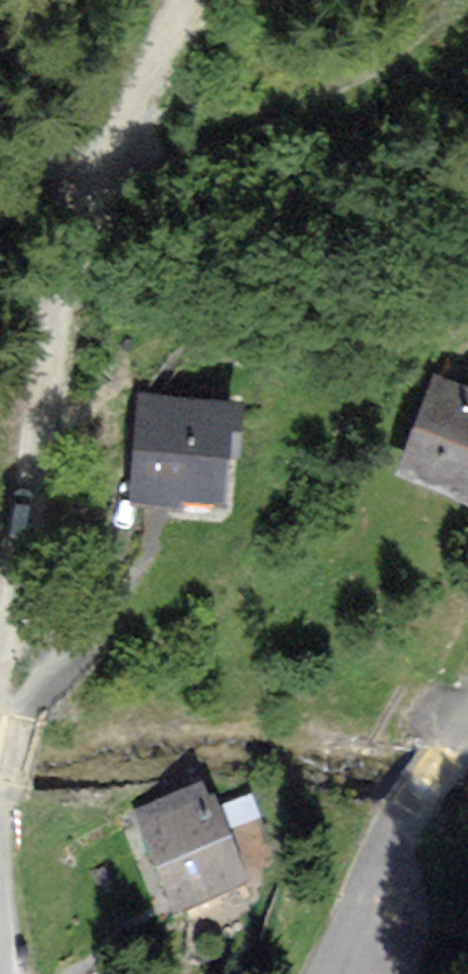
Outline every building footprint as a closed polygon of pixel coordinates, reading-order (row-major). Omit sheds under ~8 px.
[(440,383),(410,463),(467,485),(467,393),(440,383)] [(236,404),(142,396),(133,498),(168,501),(169,492),(220,496),(224,449),(232,450),(236,404)] [(239,876),(207,789),(142,813),(173,900),(239,876)]
